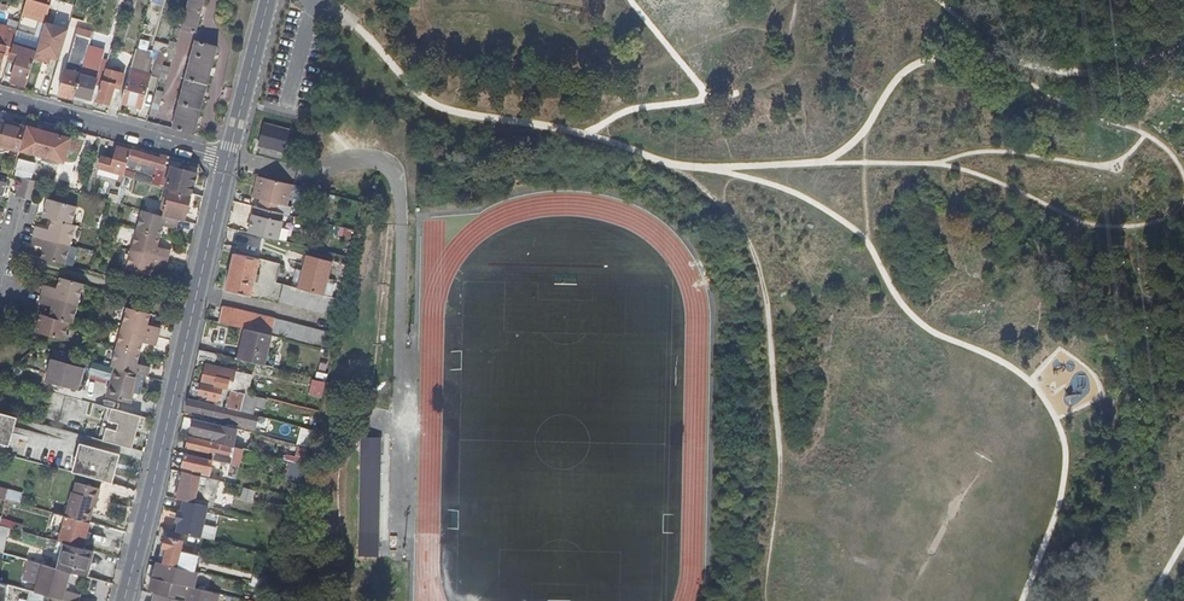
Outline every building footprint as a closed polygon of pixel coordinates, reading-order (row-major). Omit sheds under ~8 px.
[(23,14),(31,17),(36,0),(27,0),(23,14)] [(31,17),(39,19),(44,0),(36,0),(31,17)] [(39,19),(46,21),(52,0),(44,0),(39,19)] [(189,1),(186,0),(181,0),(178,11),(186,13),(182,28),(195,31),(203,0),(189,0),(189,1)] [(195,31),(196,32),(205,0),(203,0),(195,31)] [(23,17),(19,27),(31,31),(35,22),(23,17)] [(35,57),(50,62),(52,56),(61,59),(69,28),(46,21),(37,51),(36,55),(35,57)] [(14,44),(16,37),(0,32),(0,39),(3,40),(1,47),(0,47),(0,53),(4,54),(10,56),(14,44)] [(77,36),(60,94),(74,98),(76,94),(81,74),(90,43),(91,40),(77,36)] [(193,133),(216,45),(196,40),(173,128),(193,133)] [(81,74),(76,94),(92,98),(105,47),(90,43),(81,74)] [(10,56),(10,58),(19,60),(22,47),(14,44),(10,56)] [(216,45),(193,133),(195,134),(218,46),(216,45)] [(19,60),(12,80),(27,85),(35,57),(36,55),(37,51),(22,47),(19,60)] [(159,51),(149,73),(162,79),(173,57),(159,51)] [(125,73),(108,68),(99,100),(110,103),(116,83),(122,84),(125,73)] [(130,75),(122,102),(141,107),(149,80),(130,75)] [(163,90),(156,88),(150,108),(158,110),(163,90)] [(26,128),(0,122),(0,143),(7,145),(20,148),(26,128)] [(258,144),(287,152),(293,129),(263,122),(258,144)] [(29,126),(22,149),(32,152),(32,154),(47,158),(48,156),(65,161),(71,138),(29,126)] [(124,175),(131,149),(119,146),(115,159),(103,156),(100,168),(124,175)] [(128,170),(146,175),(148,167),(155,169),(156,166),(159,167),(161,158),(134,151),(128,170)] [(19,159),(17,169),(32,173),(35,163),(19,159)] [(166,187),(192,194),(197,173),(172,166),(166,187)] [(160,185),(163,176),(159,175),(159,178),(146,175),(144,181),(160,185)] [(286,204),(291,183),(259,175),(256,184),(259,185),(258,188),(256,188),(254,196),(261,198),(260,206),(283,211),(288,212),(290,204),(286,204)] [(16,195),(26,198),(31,179),(21,177),(16,195)] [(35,200),(40,182),(31,179),(26,198),(35,200)] [(180,220),(184,221),(190,196),(170,191),(165,216),(180,220)] [(51,219),(71,225),(76,207),(46,199),(44,206),(49,208),(46,218),(51,219)] [(249,232),(278,238),(283,219),(281,219),(283,211),(260,206),(255,205),(249,232)] [(180,220),(165,216),(143,210),(138,230),(161,236),(164,225),(177,229),(180,220)] [(33,235),(69,245),(75,226),(71,225),(51,219),(48,230),(35,226),(33,235)] [(155,254),(169,258),(172,250),(159,246),(161,236),(138,230),(132,248),(155,254)] [(41,257),(64,264),(69,245),(33,235),(30,244),(43,247),(41,257)] [(127,268),(151,274),(154,264),(167,267),(169,258),(155,254),(132,248),(127,268)] [(306,251),(298,287),(325,293),(333,258),(306,251)] [(251,294),(259,258),(235,252),(226,288),(251,294)] [(262,259),(257,274),(273,280),(278,264),(262,259)] [(79,303),(84,284),(61,277),(58,288),(44,285),(42,293),(74,302),(79,303)] [(283,283),(279,300),(336,313),(340,296),(325,293),(298,287),(283,283)] [(73,322),(79,303),(74,302),(42,293),(39,302),(53,305),(50,315),(70,321),(73,322)] [(272,333),(275,317),(223,304),(219,320),(248,327),(260,330),(272,333)] [(150,324),(153,314),(129,308),(123,327),(160,336),(163,328),(150,324)] [(65,339),(70,321),(50,315),(45,314),(42,325),(38,324),(36,331),(65,339)] [(275,317),(272,333),(328,348),(332,331),(275,317)] [(158,346),(160,336),(123,327),(118,347),(142,353),(145,342),(158,346)] [(260,330),(248,327),(241,357),(253,361),(260,330)] [(140,374),(150,376),(152,366),(140,362),(142,353),(118,347),(113,366),(116,367),(139,373),(140,374)] [(218,353),(200,349),(198,357),(215,361),(218,353)] [(84,367),(51,358),(46,381),(77,390),(84,367)] [(207,362),(202,381),(224,387),(228,387),(230,378),(234,378),(236,369),(207,362)] [(133,402),(136,392),(134,392),(139,373),(116,367),(108,396),(133,402)] [(326,382),(312,378),(308,394),(322,398),(326,382)] [(192,379),(190,390),(199,392),(202,381),(192,379)] [(224,387),(202,381),(199,392),(218,397),(217,400),(221,400),(224,387)] [(242,409),(246,392),(232,388),(228,406),(231,407),(242,409)] [(60,420),(82,426),(88,401),(65,396),(60,420)] [(259,415),(188,397),(184,412),(256,430),(259,415)] [(104,419),(137,428),(141,415),(107,406),(104,419)] [(0,412),(0,443),(11,446),(14,436),(10,435),(11,432),(15,433),(19,417),(0,412)] [(102,426),(136,435),(137,428),(104,419),(102,426)] [(193,419),(189,435),(234,445),(238,429),(193,419)] [(99,439),(132,448),(136,435),(102,426),(99,439)] [(234,445),(189,435),(187,446),(209,451),(209,449),(218,451),(216,459),(230,462),(234,445)] [(81,443),(73,472),(114,483),(118,467),(114,466),(115,463),(119,464),(122,454),(81,443)] [(234,445),(230,462),(239,465),(244,447),(234,445)] [(212,458),(185,452),(183,464),(209,470),(212,458)] [(203,475),(181,470),(175,496),(184,498),(208,504),(213,505),(220,479),(210,477),(208,485),(200,483),(203,475)] [(69,516),(89,522),(95,501),(97,501),(101,488),(76,482),(74,491),(76,492),(69,516)] [(0,486),(0,499),(20,504),(23,492),(0,486)] [(242,487),(239,499),(251,503),(255,491),(242,487)] [(184,498),(176,530),(200,536),(208,504),(184,498)] [(83,547),(90,522),(89,522),(69,516),(66,516),(59,541),(83,547)] [(379,531),(378,548),(386,548),(387,531),(379,531)] [(167,547),(163,562),(176,565),(180,550),(183,539),(166,535),(163,546),(167,547)] [(68,572),(87,576),(94,550),(83,547),(59,541),(57,540),(50,567),(68,572)] [(180,550),(176,565),(194,569),(197,554),(180,550)] [(195,586),(198,570),(194,569),(176,565),(163,562),(157,561),(155,568),(148,567),(146,575),(153,576),(180,583),(190,585),(195,586)] [(78,593),(63,590),(68,572),(50,567),(27,562),(23,579),(37,582),(34,593),(66,600),(76,600),(78,593)] [(179,587),(180,583),(153,576),(151,588),(169,592),(170,585),(179,587)] [(189,600),(199,600),(202,588),(195,586),(190,585),(189,590),(186,590),(185,594),(188,595),(187,600),(189,600)] [(199,600),(213,600),(215,591),(202,588),(199,600)]
